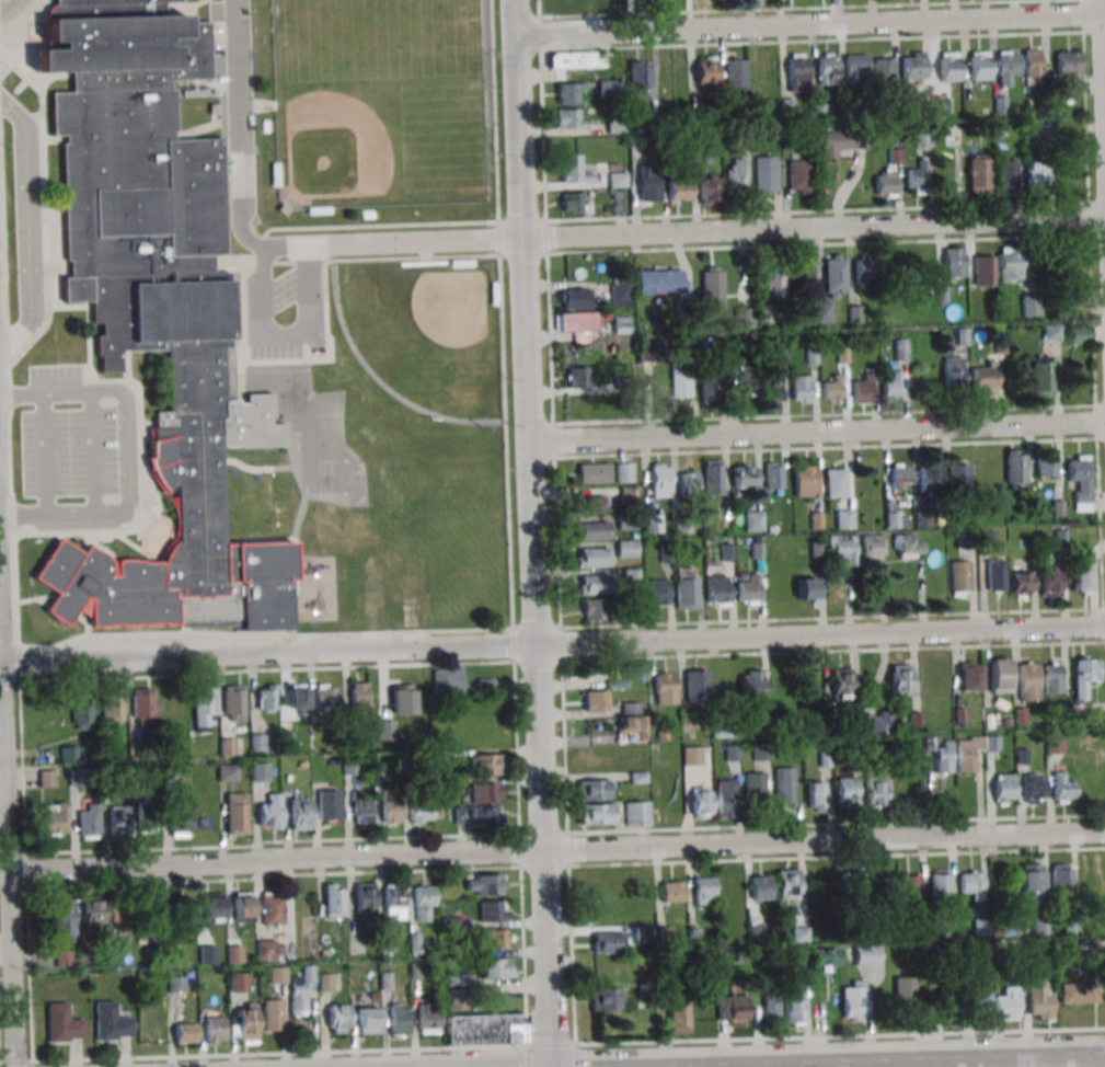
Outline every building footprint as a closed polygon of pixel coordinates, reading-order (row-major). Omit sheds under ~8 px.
[(54,3),(54,4),(49,5),(46,10),(46,18),(47,42),(58,42),(58,49),(36,50),(37,72),(70,70),(71,91),(50,92),(51,135),(65,135),(65,144),(61,144),(64,202),(65,261),(68,261),(69,277),(61,277),(62,301),(91,301),(91,322),(100,322),(101,334),(95,335),(96,355),(101,355),(101,372),(122,372),(120,351),(165,349),(168,411),(153,411),(154,427),(150,427),(152,440),(149,441),(150,457),(147,458),(150,469),(156,480),(162,489),(165,493),(175,483),(177,539),(173,542),(166,550),(163,558),(162,562),(141,562),(141,559),(116,560),(110,560),(87,546),(83,553),(78,550),(59,538),(33,578),(56,593),(47,607),(45,611),(66,624),(76,611),(77,609),(90,618),(91,628),(180,626),(239,624),(240,630),(291,629),(289,581),(295,581),(293,541),(225,543),(221,448),(235,447),(285,446),(284,423),(271,423),(269,393),(245,393),(245,403),(238,403),(238,400),(225,400),(223,348),(231,347),(229,272),(212,272),(211,254),(223,254),(221,173),(220,138),(172,140),(172,131),(175,130),(174,89),(169,89),(169,79),(187,79),(210,79),(209,21),(186,22),(186,15),(162,15),(162,2),(181,2),(181,0),(54,0),(54,3)] [(555,10),(577,10),(577,0),(555,0),(555,10)] [(1042,49),(1024,49),(1024,77),(1042,77),(1042,49)] [(1009,86),(1009,75),(1019,75),(1019,51),(997,51),(997,86),(1009,86)] [(1080,96),(1080,52),(1060,51),(1059,96),(1080,96)] [(549,68),(603,68),(603,52),(549,52),(549,68)] [(925,80),(925,52),(902,52),(902,80),(925,80)] [(990,52),(970,52),(970,80),(990,80),(990,52)] [(788,91),(808,91),(808,53),(788,53),(788,91)] [(940,81),(959,81),(959,53),(940,53),(940,81)] [(818,54),(818,85),(837,85),(837,54),(818,54)] [(868,54),(844,54),(844,82),(868,82),(868,54)] [(717,56),(696,56),(696,84),(717,84),(717,56)] [(745,89),(745,58),(725,58),(725,89),(745,89)] [(874,58),(874,86),(895,86),(895,58),(874,58)] [(629,62),(629,94),(650,94),(650,62),(629,62)] [(624,98),(624,80),(599,80),(599,98),(624,98)] [(558,83),(558,104),(579,104),(579,93),(587,93),(587,83),(558,83)] [(935,99),(935,119),(950,119),(950,99),(935,99)] [(556,129),(589,129),(589,119),(581,119),(581,109),(556,109),(556,129)] [(624,133),(624,121),(608,121),(608,133),(624,133)] [(961,146),(961,125),(945,125),(945,146),(961,146)] [(931,128),(915,128),(915,147),(931,147),(931,128)] [(814,158),(837,158),(837,148),(858,148),(858,131),(814,131),(814,158)] [(583,172),(583,155),(562,155),(562,183),(594,183),(594,172),(583,172)] [(746,156),(734,156),(734,164),(726,164),(726,191),(746,191),(746,156)] [(969,157),(969,193),(990,193),(990,157),(969,157)] [(756,193),(775,193),(775,158),(756,158),(756,193)] [(998,189),(1017,189),(1017,159),(998,159),(998,189)] [(788,193),(810,193),(810,160),(788,160),(788,193)] [(926,194),(926,160),(918,160),(918,169),(908,169),(908,194),(926,194)] [(1027,160),(1027,188),(1046,188),(1046,160),(1027,160)] [(659,206),(659,163),(638,163),(638,206),(659,206)] [(896,170),(875,170),(875,196),(896,196),(896,170)] [(609,187),(627,187),(627,173),(609,173),(609,187)] [(719,204),(719,178),(698,178),(698,204),(719,204)] [(690,202),(690,180),(668,180),(668,202),(690,202)] [(562,192),(562,211),(583,211),(583,192),(562,192)] [(1000,283),(1022,283),(1022,246),(1000,246),(1000,283)] [(964,248),(944,248),(944,278),(964,278),(964,248)] [(845,255),(825,255),(825,297),(845,297),(845,255)] [(995,256),(975,256),(975,285),(995,285),(995,256)] [(855,257),(855,283),(874,283),(874,257),(855,257)] [(702,307),(722,307),(722,267),(702,267),(702,307)] [(685,269),(637,269),(637,294),(685,294),(685,269)] [(764,272),(764,297),(785,297),(785,272),(764,272)] [(611,284),(611,307),(630,307),(630,284),(611,284)] [(597,289),(560,289),(560,308),(597,308),(597,289)] [(1040,294),(1021,296),(1023,317),(1042,315),(1040,294)] [(812,321),(832,321),(832,301),(812,301),(812,321)] [(755,328),(755,307),(735,307),(735,328),(755,328)] [(556,331),(600,331),(600,313),(556,313),(556,331)] [(630,317),(614,317),(614,333),(630,333),(630,317)] [(1043,340),(1061,340),(1061,324),(1043,324),(1043,340)] [(1070,326),(1070,346),(1090,346),(1090,326),(1070,326)] [(895,338),(895,360),(908,360),(908,338),(895,338)] [(637,362),(661,362),(661,340),(637,340),(637,362)] [(963,357),(943,357),(943,388),(963,388),(963,357)] [(1032,396),(1052,396),(1052,361),(1032,361),(1032,396)] [(995,395),(995,363),(973,363),(973,395),(995,395)] [(738,395),(755,395),(755,365),(738,365),(738,395)] [(568,388),(595,388),(595,367),(568,367),(568,388)] [(691,396),(691,367),(671,367),(671,396),(691,396)] [(700,406),(723,406),(723,369),(700,369),(700,406)] [(902,371),(884,371),(884,396),(902,396),(902,371)] [(872,373),(862,373),(862,381),(853,381),(853,404),(872,404),(872,373)] [(842,404),(842,374),(826,374),(826,404),(842,404)] [(812,375),(792,375),(792,403),(812,403),(812,375)] [(765,401),(781,401),(781,377),(765,377),(765,401)] [(1007,489),(1026,489),(1026,449),(1007,449),(1007,489)] [(1068,455),(1068,483),(1073,483),(1073,511),(1091,511),(1091,455),(1068,455)] [(1056,476),(1056,456),(1036,456),(1036,477),(1056,476)] [(721,494),(721,460),(705,460),(705,494),(721,494)] [(617,481),(634,481),(634,463),(617,463),(617,481)] [(671,463),(650,463),(650,497),(671,497),(671,463)] [(766,489),(783,489),(783,463),(766,463),(766,489)] [(579,483),(611,483),(611,464),(579,464),(579,483)] [(890,489),(910,489),(910,464),(890,464),(890,489)] [(970,488),(970,464),(948,464),(948,488),(970,488)] [(734,489),(756,489),(756,465),(734,465),(734,489)] [(818,496),(817,465),(795,465),(795,496),(818,496)] [(942,466),(919,466),(919,491),(942,491),(942,466)] [(845,469),(826,469),(826,497),(845,497),(845,469)] [(700,473),(679,473),(679,496),(700,496),(700,473)] [(637,487),(621,487),(621,502),(637,502),(637,487)] [(574,494),(574,513),(604,513),(604,494),(574,494)] [(837,529),(854,529),(854,509),(837,509),(837,529)] [(644,533),(663,533),(662,514),(644,514),(644,533)] [(579,540),(611,540),(611,522),(579,522),(579,540)] [(894,534),(894,557),(923,557),(923,534),(894,534)] [(855,566),(855,535),(829,535),(829,566),(855,566)] [(862,557),(884,557),(884,535),(862,535),(862,557)] [(638,541),(617,541),(617,558),(638,558),(638,541)] [(576,549),(576,567),(611,567),(611,549),(576,549)] [(987,592),(1005,592),(1005,559),(987,559),(987,592)] [(969,561),(951,561),(951,596),(969,596),(969,561)] [(1040,597),(1061,597),(1061,565),(1040,565),(1040,597)] [(1089,566),(1073,566),(1073,594),(1089,594),(1089,566)] [(698,609),(698,568),(676,568),(676,609),(698,609)] [(640,582),(640,570),(626,571),(627,583),(640,582)] [(1031,596),(1031,571),(1010,571),(1010,596),(1031,596)] [(737,574),(736,604),(758,604),(759,574),(737,574)] [(580,575),(580,594),(606,594),(606,575),(580,575)] [(706,576),(706,605),(729,605),(729,576),(706,576)] [(797,578),(797,602),(818,602),(818,578),(797,578)] [(649,605),(668,605),(668,579),(649,579),(649,605)] [(606,599),(583,599),(583,621),(606,621),(606,599)] [(1098,658),(1073,658),(1073,700),(1086,700),(1086,680),(1098,680),(1098,658)] [(1010,693),(1009,659),(990,659),(990,693),(1010,693)] [(953,691),(980,691),(980,663),(953,663),(953,691)] [(1038,663),(1019,663),(1019,701),(1038,701),(1038,663)] [(1044,693),(1060,693),(1060,663),(1044,663),(1044,693)] [(909,696),(909,664),(890,664),(890,696),(909,696)] [(607,666),(607,685),(645,685),(645,666),(607,666)] [(433,693),(463,693),(463,669),(433,669),(433,693)] [(832,669),(832,700),(851,700),(851,669),(832,669)] [(686,670),(686,703),(708,703),(708,670),(686,670)] [(762,702),(762,671),(742,671),(742,702),(762,702)] [(677,704),(676,673),(657,673),(657,705),(677,704)] [(494,679),(478,679),(478,691),(494,691),(494,679)] [(351,682),(351,721),(369,721),(369,682),(351,682)] [(414,714),(414,684),(391,684),(391,714),(414,714)] [(290,685),(290,710),(308,710),(308,685),(290,685)] [(337,709),(337,685),(314,685),(314,709),(337,709)] [(244,686),(223,686),(223,721),(244,721),(244,686)] [(276,711),(276,686),(257,686),(257,711),(276,711)] [(193,688),(193,729),(213,729),(213,688),(193,688)] [(156,725),(156,689),(133,689),(133,725),(156,725)] [(123,722),(123,690),(103,690),(103,722),(123,722)] [(585,691),(585,711),(609,711),(609,691),(585,691)] [(73,729),(92,729),(92,699),(73,699),(73,729)] [(619,715),(619,735),(647,735),(647,716),(638,716),(638,704),(623,704),(623,715),(619,715)] [(861,712),(862,733),(892,732),(892,711),(861,712)] [(394,741),(393,720),(375,720),(375,741),(394,741)] [(976,749),(985,749),(985,736),(957,736),(957,772),(976,772),(976,749)] [(935,749),(935,773),(952,773),(952,741),(926,741),(926,749),(935,749)] [(62,746),(62,762),(84,762),(84,746),(62,746)] [(701,765),(701,746),(683,746),(683,765),(701,765)] [(470,775),(501,775),(501,754),(470,754),(470,775)] [(270,782),(270,763),(252,763),(252,782),(270,782)] [(218,782),(238,782),(238,764),(218,764),(218,782)] [(795,803),(795,767),(776,767),(776,803),(795,803)] [(1043,803),(1043,769),(1024,769),(1024,803),(1043,803)] [(40,787),(56,787),(56,770),(39,770),(40,787)] [(746,772),(746,799),(766,799),(766,772),(746,772)] [(1052,772),(1052,802),(1074,802),(1074,781),(1063,781),(1063,772),(1052,772)] [(994,773),(994,804),(1014,804),(1014,773),(994,773)] [(886,808),(886,776),(866,776),(866,808),(886,808)] [(836,778),(836,804),(856,804),(856,778),(836,778)] [(611,780),(578,780),(578,800),(611,800),(611,780)] [(737,817),(737,780),(717,780),(717,817),(737,817)] [(826,782),(808,782),(808,812),(826,812),(826,782)] [(502,804),(502,783),(470,783),(470,804),(502,804)] [(711,787),(686,787),(686,818),(711,818),(711,787)] [(318,820),(338,820),(338,790),(318,790),(318,820)] [(382,824),(401,824),(401,790),(382,790),(382,824)] [(247,793),(227,793),(227,835),(247,835),(247,793)] [(282,829),(282,794),(269,794),(269,805),(259,805),(259,829),(282,829)] [(311,831),(311,796),(290,796),(290,831),(311,831)] [(371,797),(353,797),(353,824),(371,824),(371,797)] [(648,825),(648,802),(624,802),(624,825),(648,825)] [(42,835),(68,835),(68,803),(42,803),(42,835)] [(615,824),(615,804),(580,804),(580,824),(615,824)] [(100,805),(79,805),(79,839),(100,839),(100,805)] [(128,805),(110,805),(110,836),(128,835),(128,805)] [(432,821),(432,805),(409,806),(409,822),(432,821)] [(454,827),(482,827),(482,807),(454,807),(454,827)] [(138,829),(156,829),(156,808),(138,808),(138,829)] [(171,809),(171,836),(190,836),(190,809),(171,809)] [(1042,864),(1020,864),(1020,897),(1042,897),(1042,864)] [(1051,894),(1071,894),(1071,864),(1051,864),(1051,894)] [(1080,868),(1080,901),(1104,901),(1104,868),(1080,868)] [(778,900),(799,900),(799,870),(778,870),(778,900)] [(971,894),(971,900),(983,900),(983,871),(960,871),(960,894),(971,894)] [(737,905),(737,872),(720,872),(720,905),(737,905)] [(843,873),(843,906),(861,906),(861,873),(843,873)] [(931,873),(931,900),(950,900),(950,873),(931,873)] [(902,875),(903,901),(921,900),(920,874),(902,875)] [(466,875),(466,895),(506,895),(506,875),(466,875)] [(771,876),(751,876),(752,899),(772,899),(771,876)] [(694,905),(713,905),(713,877),(694,877),(694,905)] [(684,881),(660,881),(660,902),(684,902),(684,881)] [(376,883),(355,883),(355,913),(376,913),(376,883)] [(344,884),(324,884),(324,917),(344,917),(344,884)] [(404,885),(384,885),(384,918),(404,918),(404,885)] [(435,886),(415,886),(415,920),(435,920),(435,886)] [(254,922),(254,892),(233,892),(233,922),(254,922)] [(203,926),(224,926),(224,893),(203,893),(203,926)] [(262,925),(284,925),(284,893),(262,893),(262,925)] [(83,896),(83,925),(102,925),(102,896),(83,896)] [(141,897),(141,924),(164,924),(164,897),(141,897)] [(174,926),(194,926),(194,897),(174,897),(174,926)] [(107,927),(128,927),(128,899),(107,899),(107,927)] [(480,922),(505,922),(505,901),(480,901),(480,922)] [(72,942),(72,902),(52,902),(52,942),(72,942)] [(973,935),(988,935),(988,919),(973,919),(973,935)] [(632,926),(632,944),(653,944),(653,926),(632,926)] [(507,930),(485,930),(485,950),(507,950),(507,930)] [(592,953),(622,953),(622,943),(629,943),(629,933),(592,933),(592,953)] [(257,959),(275,959),(275,939),(257,939),(257,959)] [(243,962),(243,945),(227,945),(227,962),(243,962)] [(879,946),(854,946),(854,964),(879,964),(879,946)] [(838,966),(838,949),(812,949),(812,966),(838,966)] [(510,959),(480,959),(480,979),(510,979),(510,959)] [(314,966),(302,966),(302,977),(290,977),(290,1016),(307,1016),(307,984),(314,984),(314,966)] [(286,967),(268,967),(268,984),(286,984),(286,967)] [(228,972),(228,992),(247,992),(247,972),(228,972)] [(332,992),(332,974),(319,974),(319,992),(332,992)] [(895,1010),(914,1010),(914,974),(895,974),(895,1010)] [(865,1020),(865,981),(843,981),(843,1020),(865,1020)] [(1051,982),(1028,982),(1028,1019),(1051,1019),(1051,982)] [(803,1025),(803,984),(785,984),(785,1025),(803,1025)] [(1060,1004),(1094,1004),(1094,984),(1060,984),(1060,1004)] [(988,1011),(988,985),(969,985),(969,1011),(988,1011)] [(780,986),(764,986),(764,1020),(780,1020),(780,986)] [(623,1011),(623,987),(590,987),(590,1011),(623,1011)] [(1018,1020),(1018,987),(1006,987),(1006,997),(994,997),(994,1020),(1018,1020)] [(959,989),(937,989),(937,1016),(959,1016),(959,989)] [(668,996),(668,1033),(689,1033),(689,996),(668,996)] [(716,1020),(748,1020),(748,996),(716,996),(716,1020)] [(283,1031),(283,1000),(263,1000),(263,1031),(283,1031)] [(95,1039),(132,1039),(132,1017),(118,1017),(118,1001),(95,1001),(95,1039)] [(48,1003),(48,1041),(84,1041),(84,1017),(71,1017),(71,1003),(48,1003)] [(239,1044),(256,1044),(256,1004),(238,1004),(238,1015),(230,1015),(230,1036),(239,1036),(239,1044)] [(409,1035),(409,1004),(389,1004),(389,1035),(409,1035)] [(417,1034),(439,1034),(439,1004),(417,1004),(417,1034)] [(349,1005),(327,1005),(327,1033),(349,1033),(349,1005)] [(357,1034),(380,1034),(380,1008),(357,1008),(357,1034)] [(446,1015),(446,1046),(526,1045),(525,1014),(446,1015)] [(205,1042),(225,1042),(225,1017),(205,1017),(205,1042)] [(175,1043),(197,1043),(197,1024),(175,1024),(175,1043)]
